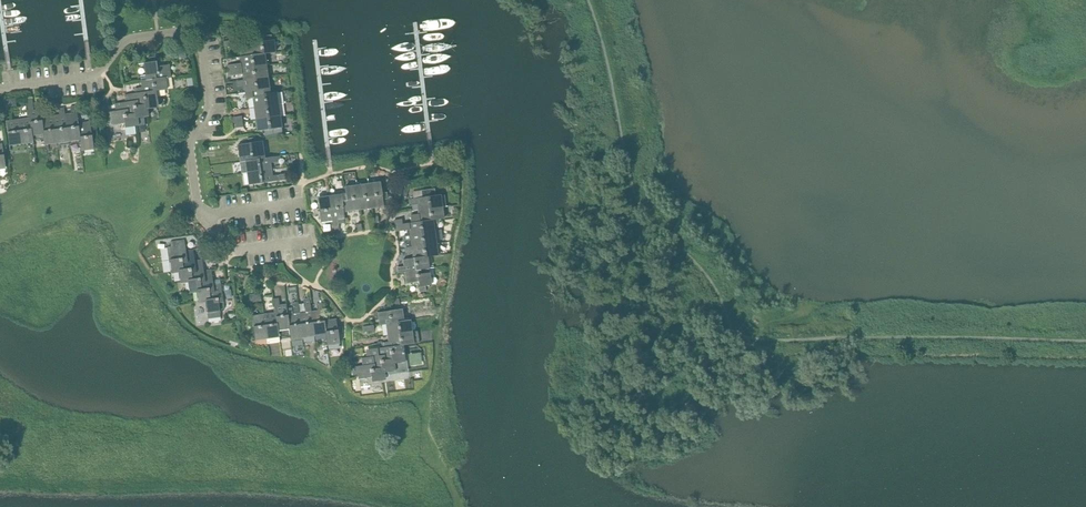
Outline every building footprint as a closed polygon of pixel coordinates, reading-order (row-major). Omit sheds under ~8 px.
[(256,43),(249,44),(250,56),(265,54),(275,52),(274,41),(272,41),(271,36),(263,37),(255,38),(256,43)] [(250,56),(240,57),(240,64),(241,69),(266,65),(265,55),(265,54),(250,56)] [(149,63),(143,64),(145,76),(170,73),(169,65),(157,67),(156,62),(155,57),(149,58),(149,63)] [(235,65),(226,66),(228,76),(242,75),(243,80),(268,77),(266,65),(241,69),(235,70),(235,65)] [(145,76),(140,77),(140,81),(141,88),(166,84),(165,79),(171,78),(170,73),(145,76)] [(243,80),(236,81),(237,87),(244,86),(245,93),(270,89),(268,77),(243,80)] [(136,94),(124,95),(125,103),(135,101),(136,107),(147,105),(148,110),(158,108),(157,96),(156,92),(167,90),(166,84),(141,88),(135,89),(136,94)] [(270,89),(245,93),(245,99),(252,98),(254,109),(279,105),(277,93),(270,94),(270,89)] [(5,100),(5,108),(17,107),(16,99),(5,100)] [(125,103),(114,104),(115,112),(125,110),(126,115),(137,114),(138,119),(144,118),(148,117),(148,110),(147,105),(136,107),(135,101),(125,103)] [(33,104),(28,105),(30,119),(32,137),(43,135),(42,121),(40,110),(34,111),(33,104)] [(279,105),(254,109),(254,115),(256,124),(281,120),(280,112),(279,105)] [(71,114),(65,115),(69,142),(81,141),(79,127),(76,107),(70,107),(71,114)] [(59,115),(53,116),(57,144),(69,142),(65,115),(64,108),(58,109),(59,115)] [(115,112),(105,113),(106,121),(110,121),(111,126),(124,124),(126,136),(135,135),(134,127),(145,125),(144,118),(138,119),(137,114),(126,115),(125,110),(115,112)] [(48,120),(42,121),(43,135),(45,146),(57,144),(53,116),(53,112),(47,113),(48,120)] [(18,121),(6,122),(7,133),(9,147),(21,145),(33,143),(32,137),(30,119),(18,121)] [(281,120),(256,124),(257,132),(264,131),(265,136),(272,135),(278,134),(278,129),(282,128),(281,120)] [(90,125),(79,127),(81,141),(82,152),(94,150),(92,139),(97,138),(96,132),(91,132),(90,125)] [(250,149),(238,150),(239,162),(265,158),(264,155),(262,142),(256,143),(255,138),(249,139),(249,144),(250,149)] [(265,158),(239,162),(240,163),(245,162),(245,166),(240,167),(241,174),(246,173),(272,170),(271,163),(280,162),(280,156),(265,158)] [(272,170),(246,173),(248,185),(283,181),(286,180),(285,174),(282,175),(272,176),(272,170)] [(380,182),(368,184),(371,209),(384,207),(383,200),(382,193),(380,182)] [(367,184),(356,186),(359,211),(370,209),(371,209),(368,184),(367,184)] [(345,194),(341,194),(343,213),(357,211),(359,211),(356,186),(353,186),(344,187),(345,194)] [(422,198),(409,200),(409,205),(416,205),(417,207),(417,212),(443,209),(441,195),(435,196),(434,189),(421,191),(422,198)] [(341,194),(328,196),(332,221),(333,228),(339,227),(338,220),(344,219),(343,213),(341,194)] [(319,210),(314,210),(315,217),(320,216),(320,223),(332,221),(328,196),(317,198),(319,210)] [(443,209),(417,212),(418,215),(419,222),(419,223),(433,221),(444,220),(443,209)] [(402,220),(393,221),(395,232),(409,230),(410,235),(403,236),(404,242),(410,241),(411,247),(436,243),(435,232),(433,221),(419,223),(402,225),(402,220)] [(171,247),(167,248),(169,261),(171,274),(179,273),(183,273),(181,262),(187,261),(186,251),(184,240),(176,241),(170,242),(171,247)] [(411,247),(405,248),(405,254),(412,253),(412,259),(428,257),(438,255),(436,243),(411,247)] [(183,273),(179,273),(180,284),(187,283),(191,283),(190,272),(196,271),(195,261),(193,250),(186,251),(187,261),(181,262),(183,273)] [(403,267),(396,268),(397,273),(404,272),(420,270),(429,269),(428,257),(412,259),(402,260),(403,267)] [(191,283),(187,283),(189,294),(196,293),(200,292),(199,281),(205,280),(204,271),(202,260),(195,261),(196,271),(190,272),(191,283)] [(200,292),(196,293),(198,304),(206,303),(210,303),(208,291),(214,291),(213,281),(211,270),(204,271),(205,280),(199,281),(200,292)] [(420,270),(404,272),(405,284),(417,283),(418,288),(419,288),(419,293),(426,292),(425,287),(432,286),(430,273),(421,274),(420,270)] [(210,303),(206,303),(207,319),(220,317),(218,304),(223,303),(220,280),(213,281),(214,291),(208,291),(210,303)] [(261,302),(260,293),(250,294),(250,303),(261,302)] [(278,299),(273,300),(274,313),(277,331),(289,330),(287,315),(286,305),(279,306),(278,299)] [(305,313),(300,313),(303,339),(315,337),(311,312),(310,301),(304,302),(305,313)] [(293,314),(287,315),(289,330),(290,341),(303,339),(300,313),(298,303),(292,303),(293,314)] [(317,311),(311,312),(315,337),(326,336),(324,321),(322,303),(316,304),(317,311)] [(384,312),(377,313),(379,325),(386,324),(404,321),(402,310),(391,311),(390,306),(384,307),(384,312)] [(274,313),(263,315),(266,339),(278,338),(277,331),(274,313)] [(263,315),(251,316),(255,341),(266,339),(263,315)] [(336,319),(324,321),(326,336),(327,346),(328,351),(339,349),(338,345),(339,344),(338,333),(343,332),(342,326),(337,326),(336,319)] [(404,321),(386,324),(387,335),(412,332),(411,320),(404,321)] [(388,342),(381,343),(382,349),(403,346),(414,345),(419,344),(418,331),(412,332),(387,335),(388,342)] [(382,349),(371,350),(372,357),(381,356),(382,361),(389,361),(389,365),(394,364),(405,363),(404,350),(403,346),(382,349)] [(372,357),(361,358),(362,366),(371,365),(372,370),(379,370),(379,374),(384,373),(395,372),(394,364),(389,365),(389,361),(382,361),(381,356),(372,357)] [(362,366),(353,367),(354,375),(357,374),(357,379),(371,378),(372,383),(386,381),(384,373),(379,374),(379,370),(372,370),(371,365),(362,366)]
